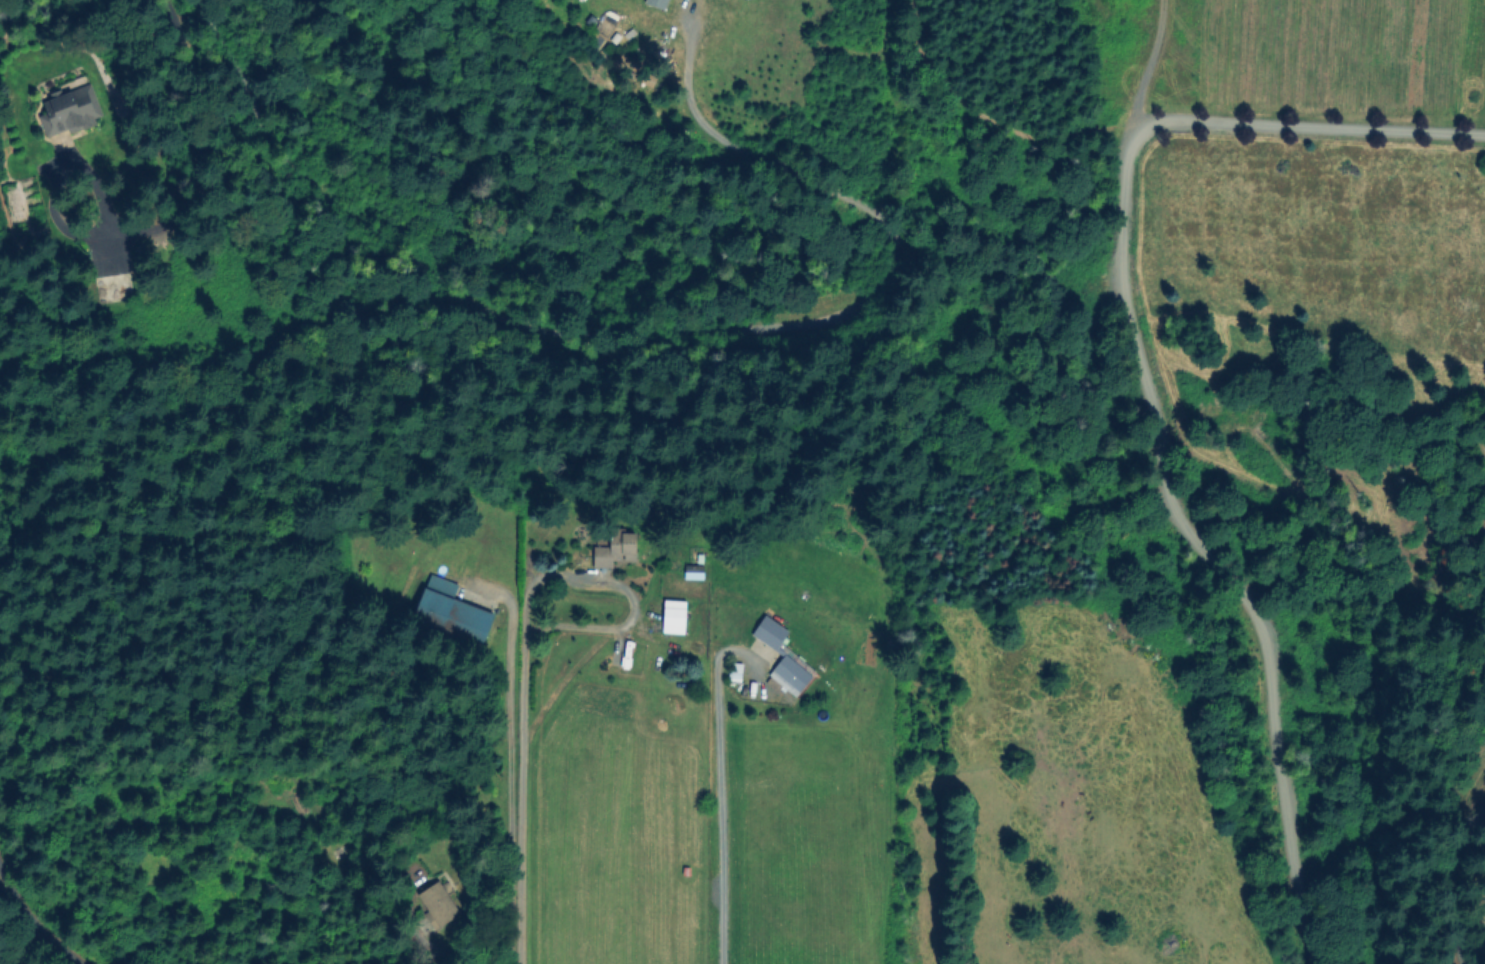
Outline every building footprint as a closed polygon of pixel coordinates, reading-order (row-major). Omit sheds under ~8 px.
[(646,4),(666,12),(670,0),(648,0),(646,4)] [(703,9),(704,0),(712,0),(709,11),(703,9)] [(92,85),(103,118),(94,120),(96,127),(75,134),(73,128),(47,136),(41,115),(50,99),(51,98),(50,94),(60,90),(62,94),(92,85)] [(636,565),(637,536),(609,536),(609,549),(593,548),(593,570),(612,571),(612,565),(636,565)] [(354,561),(358,564),(365,550),(360,548),(354,561)] [(703,580),(703,568),(684,568),(684,580),(703,580)] [(495,616),(482,655),(412,630),(431,575),(460,585),(454,602),(495,616)] [(685,602),(663,602),(662,635),(685,635),(685,602)] [(817,669),(798,694),(784,684),(778,692),(766,682),(772,675),(770,673),(784,655),(753,631),(766,614),(792,634),(785,644),(817,669)] [(626,671),(633,642),(615,639),(608,667),(626,671)] [(744,663),(743,681),(730,680),(732,662),(744,663)] [(400,879),(417,895),(431,879),(415,864),(400,879)] [(461,914),(439,927),(419,893),(441,880),(461,914)]
